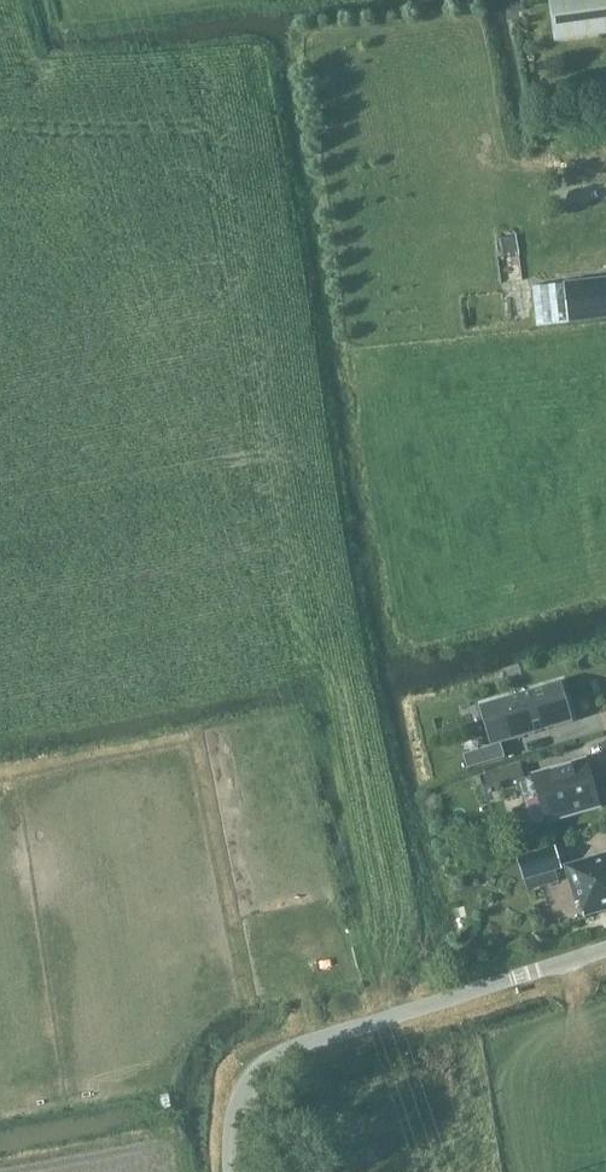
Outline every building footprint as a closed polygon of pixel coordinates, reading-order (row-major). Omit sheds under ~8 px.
[(605,36),(605,0),(549,0),(554,43),(605,36)] [(564,283),(568,321),(605,318),(605,279),(564,283)] [(501,743),(573,722),(560,681),(479,706),(491,746),(466,753),(471,770),(506,760),(501,743)] [(598,807),(593,789),(594,789),(591,777),(589,778),(584,761),(533,776),(547,822),(598,807)] [(488,789),(524,778),(520,763),(484,774),(488,789)] [(523,881),(562,869),(555,846),(516,858),(523,881)] [(565,867),(576,904),(579,903),(583,916),(605,910),(605,854),(565,867)]
